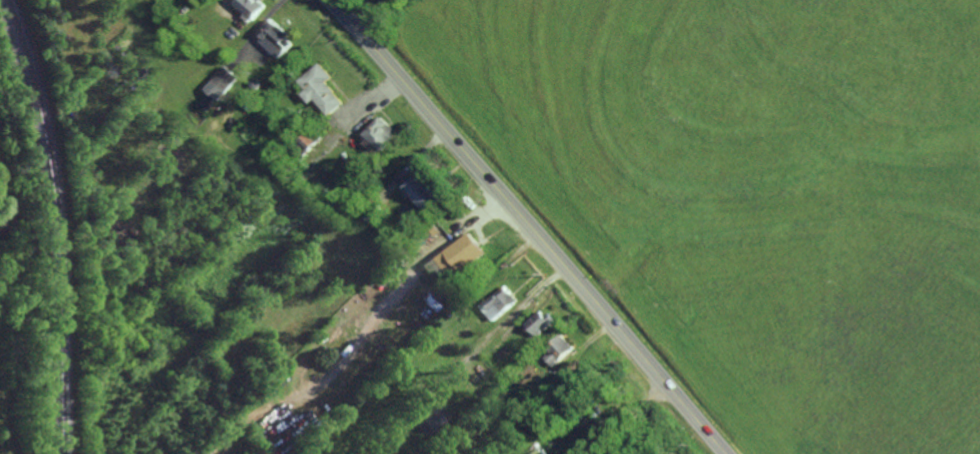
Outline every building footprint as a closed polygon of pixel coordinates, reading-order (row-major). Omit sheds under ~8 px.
[(238,1),(239,0),(266,0),(269,3),(256,18),(255,17),(252,20),(252,19),(247,15),(247,14),(249,12),(238,1)] [(282,56),(273,47),(266,40),(266,39),(269,37),(267,35),(263,32),(262,30),(261,30),(275,16),(292,33),(289,36),(296,42),(282,56)] [(346,101),(347,101),(333,114),(332,113),(319,98),(313,102),(305,93),(311,88),(303,79),(323,61),(335,75),(329,80),(338,90),(337,91),(346,101)] [(219,99),(219,98),(207,87),(228,64),(240,75),(240,76),(225,93),(219,99)] [(139,79),(134,72),(140,66),(146,72),(139,79)] [(209,106),(199,97),(207,89),(217,97),(209,106)] [(384,150),(378,144),(373,149),(362,139),(361,138),(364,134),(366,136),(368,134),(366,132),(383,115),(399,130),(397,133),(398,134),(384,150)] [(307,155),(306,154),(304,156),(300,152),(302,151),(292,142),(309,122),(315,127),(325,135),(309,153),(307,155)] [(350,188),(341,180),(349,170),(359,178),(350,188)] [(431,184),(432,183),(434,185),(435,187),(436,187),(434,189),(437,193),(440,197),(427,208),(414,194),(411,197),(408,192),(410,190),(407,186),(422,173),(431,184)] [(385,210),(384,210),(372,222),(365,215),(378,203),(385,209),(385,210)] [(462,272),(461,271),(445,252),(444,251),(468,231),(477,242),(478,244),(486,252),(462,272)] [(128,249),(122,244),(127,237),(133,241),(128,249)] [(402,265),(396,259),(400,255),(406,261),(402,265)] [(395,270),(389,264),(393,261),(398,266),(395,270)] [(502,314),(501,314),(494,306),(489,310),(484,304),(484,303),(504,286),(511,294),(512,295),(517,300),(502,314)] [(546,315),(549,313),(552,316),(553,316),(557,320),(539,337),(538,336),(537,336),(527,324),(526,323),(541,309),(546,315)] [(556,367),(547,357),(552,352),(548,348),(563,334),(576,348),(556,367)] [(489,377),(496,383),(494,386),(493,387),(485,380),(488,377),(488,376),(484,380),(483,379),(487,375),(485,374),(491,368),(494,371),(489,377)] [(497,383),(490,377),(494,373),(494,372),(501,378),(497,383)] [(486,393),(480,386),(480,385),(482,383),(485,381),(491,389),(486,393)] [(480,397),(475,390),(479,387),(484,395),(480,398),(480,397)] [(480,397),(475,401),(473,399),(475,398),(471,393),(474,391),(480,397)] [(394,447),(386,439),(399,426),(407,434),(394,447)]
